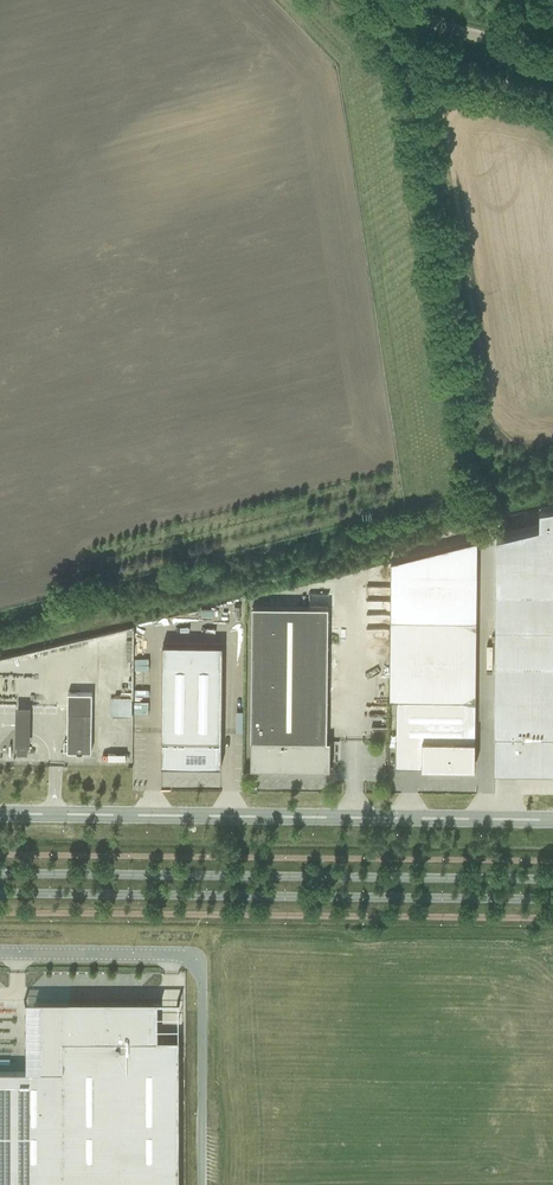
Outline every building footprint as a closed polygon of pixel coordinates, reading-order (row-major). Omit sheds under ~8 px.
[(495,769),(552,770),(552,505),(537,508),(537,525),(497,535),(495,769)] [(299,771),(299,769),(330,769),(330,767),(333,767),(333,766),(330,766),(331,740),(330,740),(330,741),(327,741),(329,607),(253,606),(251,740),(251,768),(298,769),(298,771),(299,771)] [(391,620),(390,699),(397,699),(396,765),(462,766),(475,766),(475,753),(477,621),(391,620)] [(120,668),(127,669),(134,629),(134,626),(44,642),(59,645),(73,642),(76,657),(81,658),(95,656),(93,647),(102,648),(105,634),(108,649),(111,648),(112,640),(113,645),(110,660),(119,662),(120,668)] [(162,737),(162,766),(167,766),(167,764),(216,765),(216,766),(221,766),(222,737),(223,644),(163,644),(162,737)] [(64,741),(64,751),(91,752),(92,692),(68,692),(68,741),(64,741)] [(32,706),(18,706),(17,743),(31,743),(32,706)] [(28,754),(28,745),(17,745),(17,754),(28,754)] [(179,1036),(178,1036),(178,1039),(158,1039),(158,1001),(161,1001),(161,1000),(36,1000),(36,1001),(38,1001),(38,1069),(0,1069),(0,1184),(180,1184),(179,1036)]
